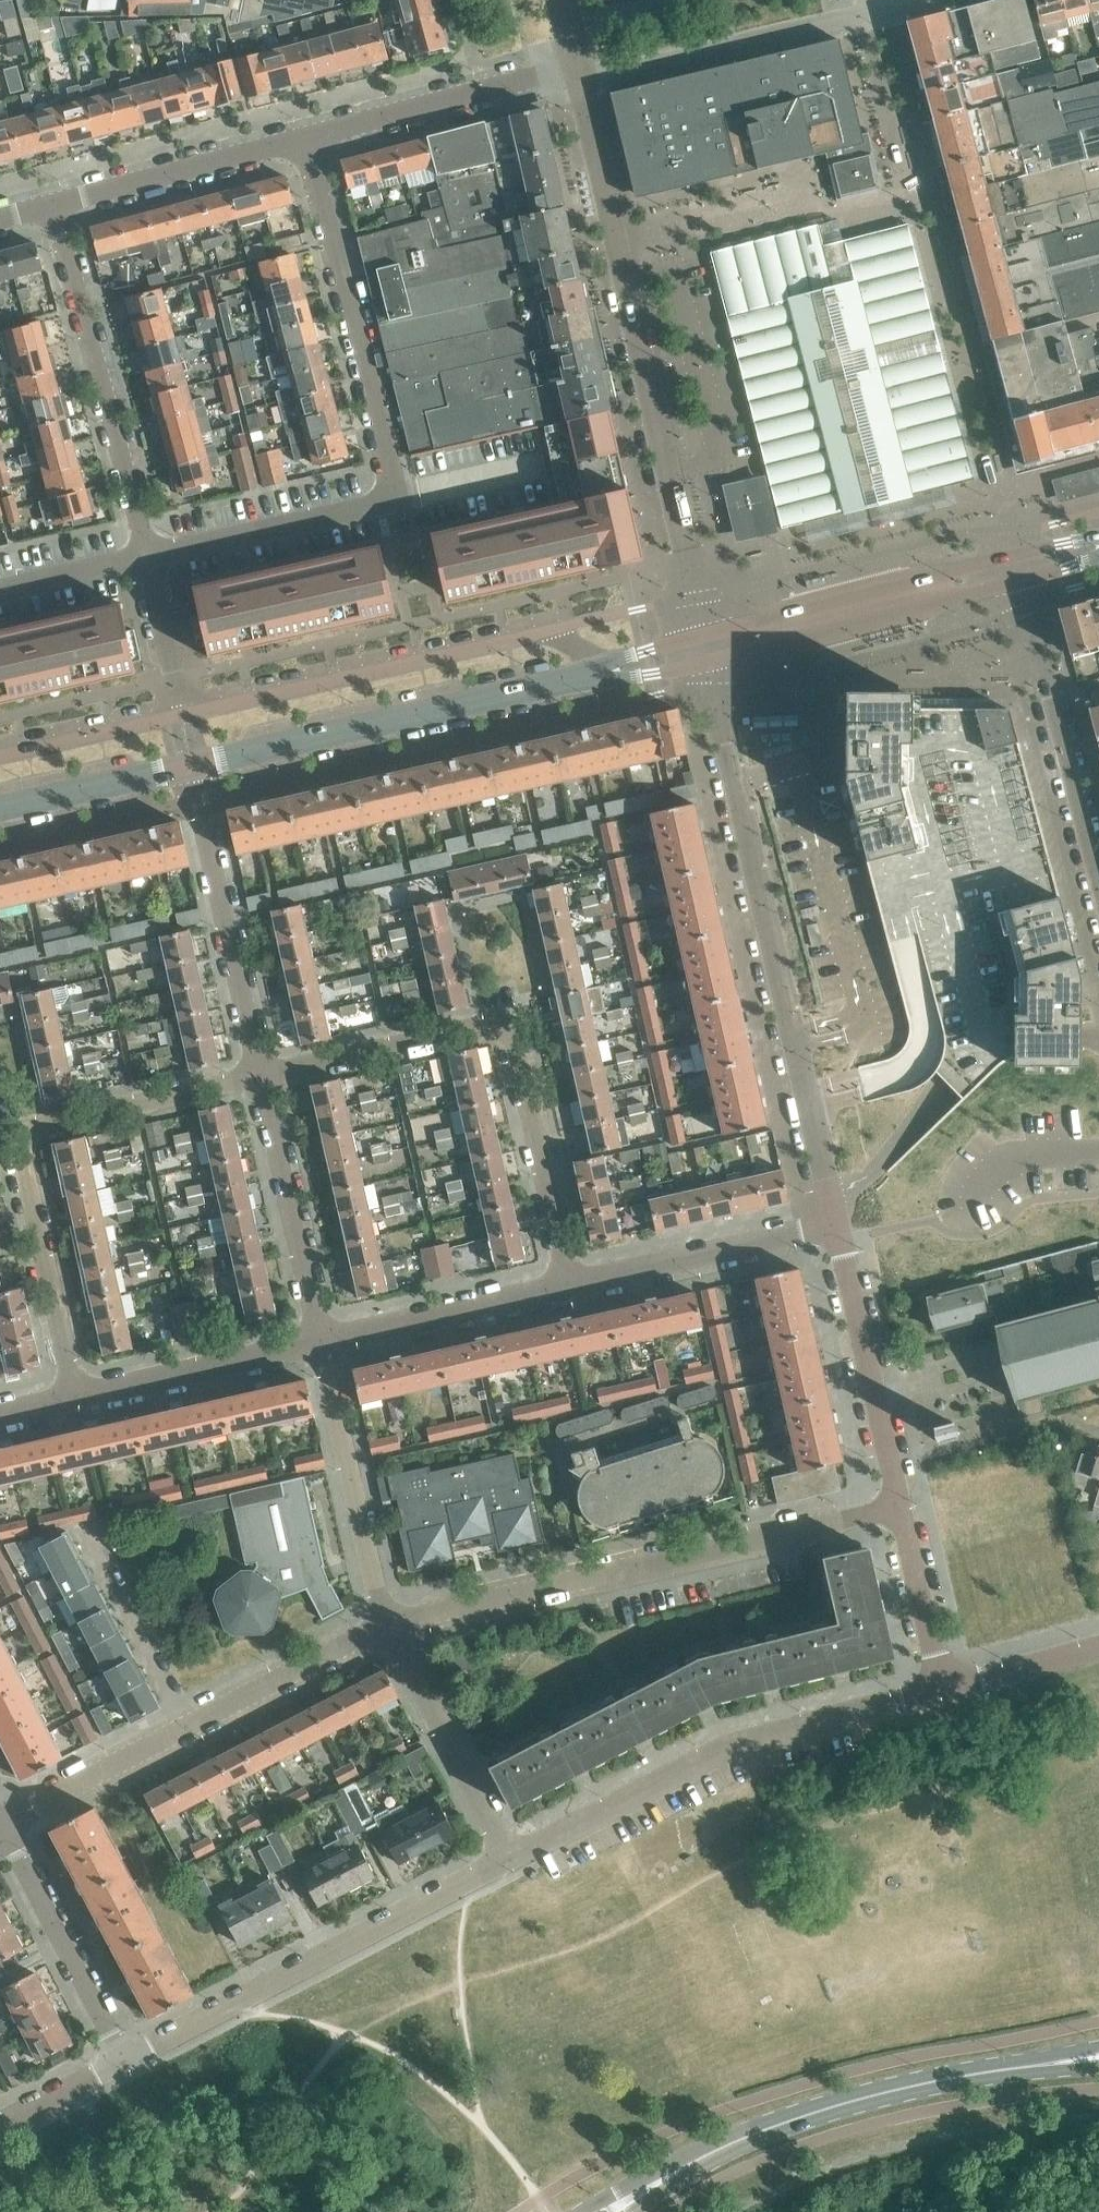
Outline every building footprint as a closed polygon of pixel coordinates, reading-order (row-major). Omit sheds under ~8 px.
[(12,0),(4,0),(0,0),(0,6),(2,15),(15,12),(12,0)] [(21,17),(28,17),(29,12),(32,0),(16,0),(21,17)] [(59,7),(81,10),(83,0),(60,0),(59,7)] [(88,10),(115,9),(117,0),(89,0),(88,10)] [(120,16),(203,14),(206,0),(123,0),(120,16)] [(226,26),(239,22),(243,0),(206,0),(203,14),(223,15),(226,26)] [(250,19),(270,14),(275,21),(332,6),(333,0),(243,0),(239,22),(250,19)] [(377,9),(390,5),(389,0),(375,0),(377,9)] [(402,23),(438,14),(437,12),(440,12),(437,0),(434,1),(434,0),(396,0),(402,23)] [(1023,0),(993,0),(966,7),(907,22),(920,70),(951,62),(979,55),(989,52),(993,71),(1039,59),(1023,0)] [(1043,41),(1057,38),(1055,31),(1066,28),(1064,17),(1059,0),(1032,0),(1043,41)] [(1064,17),(1087,11),(1084,0),(1059,0),(1064,17)] [(1087,11),(1091,25),(1095,38),(1098,37),(1098,13),(1098,9),(1098,0),(1084,0),(1087,11)] [(359,3),(347,7),(349,15),(361,12),(359,3)] [(323,13),(329,35),(339,71),(349,69),(350,71),(362,68),(361,65),(363,65),(353,29),(339,33),(333,10),(323,13)] [(250,19),(252,27),(275,21),(270,14),(250,19)] [(438,14),(402,23),(410,56),(446,46),(445,42),(447,41),(444,29),(441,30),(438,14)] [(3,20),(8,37),(21,33),(16,16),(3,20)] [(42,42),(65,36),(60,16),(35,17),(39,31),(42,42)] [(60,16),(65,36),(66,37),(84,32),(84,31),(91,29),(89,21),(90,21),(89,16),(60,16)] [(309,17),(300,19),(304,32),(313,30),(309,17)] [(153,18),(142,19),(145,30),(155,27),(153,18)] [(142,19),(120,21),(125,36),(145,30),(142,19)] [(193,19),(177,20),(181,34),(196,30),(193,19)] [(252,28),(252,27),(250,19),(239,22),(226,26),(228,35),(252,28)] [(119,36),(115,21),(103,21),(108,39),(119,36)] [(287,23),(276,26),(279,35),(289,32),(287,23)] [(376,23),(353,29),(363,65),(372,63),(372,65),(384,62),(384,59),(386,59),(376,23)] [(383,30),(386,43),(395,41),(391,28),(383,30)] [(214,35),(219,52),(228,50),(223,33),(214,35)] [(329,35),(306,41),(316,77),(326,75),(327,77),(338,74),(338,72),(339,71),(329,35)] [(630,177),(641,175),(642,177),(840,130),(857,123),(837,39),(610,93),(630,177)] [(22,41),(6,45),(9,58),(26,54),(22,41)] [(306,41),(283,48),(292,84),(303,81),(303,84),(315,80),(314,78),(316,77),(306,41)] [(260,54),(270,90),(279,87),(280,90),(292,86),(291,84),(292,84),(283,48),(260,54)] [(951,62),(920,70),(926,92),(957,84),(967,81),(968,82),(995,75),(993,71),(989,52),(979,55),(951,62)] [(196,71),(181,74),(191,111),(193,110),(194,113),(206,110),(205,107),(215,104),(206,68),(202,53),(192,56),(196,71)] [(236,60),(246,96),(256,94),(257,96),(269,93),(268,91),(270,90),(260,54),(236,60)] [(1077,62),(1080,75),(1097,70),(1094,57),(1077,62)] [(158,81),(167,117),(169,117),(170,119),(181,116),(181,114),(191,111),(181,74),(177,60),(167,62),(171,77),(158,81)] [(1048,60),(1016,69),(995,75),(968,82),(967,81),(957,84),(926,92),(933,120),(1031,95),(1030,91),(1054,85),(1055,89),(1077,83),(1073,69),(1052,75),(1048,60)] [(206,68),(215,104),(216,104),(216,105),(218,104),(218,107),(230,104),(229,101),(241,98),(231,61),(206,68)] [(17,66),(4,69),(7,79),(20,76),(17,66)] [(81,83),(81,85),(95,136),(96,139),(107,136),(107,133),(118,130),(108,94),(103,77),(81,83)] [(108,94),(118,130),(120,130),(120,132),(132,129),(132,127),(143,124),(133,87),(132,87),(130,77),(119,79),(122,90),(108,94)] [(158,81),(133,87),(143,124),(144,123),(145,126),(157,123),(156,120),(167,117),(158,81)] [(933,120),(945,166),(1020,147),(1019,146),(1079,130),(1079,131),(1098,126),(1098,82),(1051,95),(1050,90),(1031,95),(933,120)] [(58,100),(69,143),(71,143),(72,145),(83,142),(83,140),(95,136),(81,85),(69,88),(71,97),(58,100)] [(20,94),(21,97),(24,107),(33,105),(30,92),(20,94)] [(36,114),(35,114),(45,150),(46,149),(47,152),(59,149),(58,146),(69,143),(58,100),(57,98),(49,100),(47,104),(44,101),(36,103),(34,107),(36,114)] [(542,108),(516,114),(500,119),(509,158),(494,161),(508,219),(563,206),(551,149),(547,134),(543,132),(542,128),(545,125),(542,108)] [(11,121),(20,157),(22,156),(22,159),(34,155),(33,153),(45,150),(35,114),(11,121)] [(500,119),(426,139),(433,165),(439,189),(444,207),(445,207),(451,232),(508,219),(494,161),(509,158),(500,119)] [(0,123),(0,165),(9,162),(9,160),(20,157),(11,121),(0,123)] [(953,195),(989,185),(1098,156),(1098,126),(1079,131),(1079,130),(1019,146),(1020,147),(945,166),(953,195)] [(874,166),(867,135),(824,145),(825,153),(810,157),(822,207),(837,203),(837,200),(880,190),(874,166)] [(398,146),(404,173),(424,167),(433,165),(426,139),(398,146)] [(398,146),(369,154),(376,180),(404,173),(398,146)] [(341,161),(348,187),(376,180),(369,154),(341,161)] [(961,226),(1074,196),(1098,189),(1098,156),(989,185),(953,195),(961,226)] [(258,183),(265,210),(293,202),(286,176),(258,183)] [(230,191),(237,217),(265,210),(258,183),(230,191)] [(444,207),(439,189),(427,192),(432,210),(444,207)] [(969,257),(1062,232),(1092,224),(1098,222),(1098,189),(1074,196),(961,226),(969,257)] [(202,198),(209,225),(237,217),(230,191),(202,198)] [(380,192),(368,195),(371,205),(382,202),(380,192)] [(175,205),(182,232),(209,225),(202,198),(175,205)] [(388,222),(409,216),(405,203),(384,209),(388,222)] [(182,232),(175,205),(147,213),(158,256),(161,266),(172,263),(165,236),(182,232)] [(444,207),(432,210),(421,213),(423,220),(357,237),(371,296),(424,284),(573,251),(563,206),(508,219),(451,232),(445,207),(444,207)] [(158,256),(147,213),(119,220),(126,247),(128,254),(142,250),(144,260),(158,256)] [(816,219),(709,247),(781,528),(973,479),(907,223),(842,240),(837,219),(817,224),(816,219)] [(90,228),(97,254),(126,247),(119,220),(90,228)] [(1061,322),(1081,317),(1098,312),(1098,222),(1092,224),(1062,232),(969,257),(992,341),(1061,322)] [(215,247),(216,246),(227,243),(224,233),(213,236),(215,247)] [(302,245),(299,234),(299,233),(273,240),(277,252),(302,245)] [(215,247),(213,236),(201,239),(210,270),(221,267),(216,246),(215,247)] [(8,250),(15,276),(43,269),(36,242),(8,250)] [(248,260),(265,255),(262,242),(245,247),(248,260)] [(15,276),(8,250),(0,252),(0,280),(15,276)] [(379,325),(424,315),(513,296),(580,281),(573,251),(424,284),(371,296),(379,325)] [(293,254),(260,263),(267,285),(299,277),(293,254)] [(114,296),(138,289),(129,259),(118,262),(123,279),(111,283),(114,296)] [(244,267),(232,270),(234,281),(246,277),(244,267)] [(150,285),(165,281),(162,271),(147,275),(150,285)] [(243,314),(305,298),(299,277),(267,285),(270,298),(241,305),(243,314)] [(580,281),(513,296),(424,315),(379,325),(386,353),(544,319),(586,310),(580,281)] [(28,286),(17,288),(19,298),(31,295),(28,286)] [(131,312),(133,322),(167,313),(161,290),(127,299),(128,303),(125,304),(127,313),(131,312)] [(211,302),(208,290),(199,292),(202,304),(211,302)] [(279,330),(279,329),(311,320),(305,298),(243,314),(246,326),(270,320),(273,331),(279,330)] [(232,317),(227,301),(218,303),(222,320),(232,317)] [(211,302),(202,304),(206,318),(215,316),(211,302)] [(586,310),(544,319),(386,353),(393,383),(426,376),(441,373),(592,338),(586,310)] [(167,313),(133,322),(140,347),(174,338),(174,337),(167,313)] [(236,336),(232,317),(222,320),(227,338),(236,336)] [(285,352),(317,342),(311,320),(279,329),(279,330),(285,352)] [(39,321),(6,330),(12,354),(46,345),(44,337),(49,335),(45,321),(40,322),(39,321)] [(1053,453),(1092,443),(1076,382),(1077,382),(1065,336),(1061,322),(992,341),(1025,465),(1054,457),(1053,453)] [(1076,382),(1092,443),(1098,441),(1098,356),(1093,358),(1092,353),(1098,351),(1098,350),(1098,348),(1095,349),(1093,345),(1094,345),(1093,342),(1094,342),(1094,341),(1093,341),(1090,329),(1065,336),(1077,382),(1076,382)] [(174,337),(174,338),(140,347),(147,370),(180,361),(180,362),(197,357),(195,347),(187,349),(182,334),(174,337)] [(214,353),(223,350),(220,337),(211,340),(214,353)] [(592,338),(441,373),(426,376),(430,389),(443,385),(449,408),(474,402),(600,371),(592,338)] [(240,340),(228,343),(232,361),(233,364),(243,362),(245,361),(240,340)] [(288,366),(291,373),(323,364),(317,342),(285,352),(285,353),(268,357),(271,370),(288,366)] [(46,345),(12,354),(19,378),(52,368),(57,367),(54,353),(48,354),(46,345)] [(223,350),(214,353),(218,366),(227,364),(223,350)] [(147,370),(153,395),(187,386),(180,362),(180,361),(147,370)] [(249,384),(243,362),(233,364),(239,386),(249,384)] [(279,400),(297,396),(329,387),(323,364),(291,373),(294,385),(277,390),(279,400)] [(52,368),(19,378),(25,402),(59,393),(52,368)] [(474,402),(482,438),(543,425),(609,410),(600,371),(474,402)] [(225,402),(236,400),(229,374),(218,377),(225,402)] [(411,455),(482,438),(474,402),(449,408),(443,385),(430,389),(426,376),(393,383),(411,455)] [(239,388),(243,404),(254,401),(250,385),(239,388)] [(187,386),(153,395),(160,419),(194,410),(204,407),(201,397),(191,400),(187,386)] [(285,422),(335,409),(329,387),(297,396),(279,400),(285,422)] [(59,393),(25,402),(32,426),(65,417),(65,416),(70,415),(66,401),(61,402),(59,393)] [(238,412),(239,411),(236,400),(225,402),(228,414),(229,414),(231,424),(240,422),(238,412)] [(160,419),(166,442),(200,433),(211,431),(204,407),(194,410),(160,419)] [(285,422),(292,445),(341,432),(335,409),(285,422)] [(430,532),(443,591),(446,603),(588,571),(600,569),(612,566),(643,559),(627,491),(609,411),(609,410),(543,425),(560,503),(562,511),(465,532),(464,525),(430,532)] [(250,431),(260,429),(255,412),(246,414),(250,431)] [(34,452),(72,441),(65,417),(32,426),(35,439),(24,442),(27,454),(34,452)] [(263,443),(260,429),(250,431),(254,445),(256,454),(267,451),(269,451),(266,442),(263,443)] [(313,455),(315,463),(316,462),(317,465),(324,463),(324,460),(347,454),(341,432),(292,445),(296,460),(313,455)] [(170,457),(173,466),(207,457),(217,454),(214,443),(204,446),(200,433),(166,442),(167,443),(162,445),(165,459),(170,457)] [(238,449),(247,447),(244,433),(235,435),(238,447),(238,449)] [(45,475),(79,465),(72,441),(38,451),(45,475)] [(257,487),(250,459),(247,447),(238,449),(238,447),(231,449),(241,491),(257,487)] [(269,451),(267,451),(256,454),(258,463),(270,461),(275,484),(287,481),(279,448),(269,451)] [(207,457),(173,466),(176,477),(172,478),(175,487),(178,486),(179,491),(213,481),(207,457)] [(3,460),(0,461),(0,484),(1,486),(10,484),(3,460)] [(270,461),(258,463),(264,486),(275,484),(270,461)] [(79,465),(45,475),(51,499),(85,489),(79,465)] [(1056,478),(1061,498),(1098,487),(1098,467),(1056,478)] [(730,487),(737,513),(741,533),(769,527),(758,480),(730,487)] [(85,489),(51,499),(58,523),(92,513),(91,509),(94,508),(92,499),(88,500),(85,489)] [(3,497),(7,510),(16,508),(13,495),(3,497)] [(7,510),(8,513),(10,523),(19,520),(16,508),(7,510)] [(193,585),(192,586),(196,603),(199,615),(206,645),(208,657),(242,649),(270,643),(395,615),(393,602),(379,544),(346,551),(348,559),(228,586),(226,578),(193,585)] [(1095,600),(1095,599),(1087,602),(1087,601),(1058,609),(1070,654),(1098,646),(1098,645),(1098,599),(1095,600)] [(48,693),(90,683),(102,680),(136,673),(133,661),(127,631),(124,619),(120,602),(86,610),(88,617),(0,637),(0,703),(48,693)] [(1098,748),(1098,705),(1095,706),(1088,708),(1098,748)] [(687,752),(677,708),(619,722),(628,765),(687,752)] [(861,722),(861,740),(845,740),(845,780),(867,861),(868,861),(916,848),(899,783),(899,740),(912,740),(912,710),(912,708),(862,708),(861,722)] [(868,861),(867,861),(899,985),(909,1022),(911,1022),(939,1015),(942,1028),(943,1032),(943,1036),(944,1040),(944,1044),(943,1048),(942,1052),(941,1056),(940,1060),(939,1064),(937,1067),(935,1071),(936,1072),(947,1084),(962,1098),(963,1099),(990,1074),(995,1068),(999,1064),(1004,1061),(1006,1060),(1011,1058),(1013,1057),(1013,1056),(1014,1014),(1025,1014),(1026,972),(1025,971),(1009,911),(1009,909),(1057,896),(1058,896),(1018,742),(1014,726),(1013,726),(1009,709),(960,709),(912,708),(912,710),(912,740),(899,740),(899,783),(916,848),(868,861)] [(628,765),(619,722),(553,736),(562,781),(628,765)] [(562,781),(553,736),(487,751),(497,795),(562,781)] [(497,795),(487,751),(421,766),(430,810),(497,795)] [(430,810),(421,766),(355,781),(365,825),(430,810)] [(689,797),(697,795),(691,771),(683,773),(686,785),(689,797)] [(365,825),(355,781),(289,796),(299,840),(365,825)] [(686,785),(678,786),(681,799),(689,797),(686,785)] [(673,801),(681,799),(678,786),(670,788),(673,801)] [(662,790),(652,792),(655,805),(665,803),(662,790)] [(655,805),(652,792),(643,795),(646,807),(655,805)] [(643,795),(633,797),(636,810),(646,807),(643,795)] [(299,840),(289,796),(227,810),(237,854),(299,840)] [(636,810),(633,797),(623,799),(626,812),(636,810)] [(623,799),(614,801),(617,814),(626,812),(623,799)] [(617,814),(614,801),(604,803),(607,816),(617,814)] [(650,813),(664,877),(708,867),(694,803),(650,813)] [(589,821),(590,820),(599,818),(596,805),(586,807),(589,821)] [(592,833),(590,820),(589,821),(580,823),(583,835),(592,833)] [(180,821),(117,835),(127,879),(190,865),(180,821)] [(602,834),(615,831),(613,822),(600,824),(602,834)] [(573,837),(583,835),(580,823),(571,825),(573,837)] [(573,837),(571,825),(561,827),(564,839),(573,837)] [(514,837),(512,826),(502,828),(505,841),(515,839),(514,837)] [(554,841),(564,839),(561,827),(551,829),(554,841)] [(502,828),(492,830),(495,843),(505,841),(502,828)] [(554,841),(551,829),(542,831),(545,843),(554,841)] [(492,830),(482,832),(485,845),(495,843),(492,830)] [(604,843),(617,840),(615,831),(602,834),(604,843)] [(485,845),(482,832),(472,835),(475,847),(485,845)] [(527,848),(536,845),(534,833),(525,835),(524,835),(527,848)] [(52,850),(61,894),(127,879),(117,835),(52,850)] [(517,850),(527,848),(524,835),(520,836),(514,837),(515,839),(517,850)] [(455,839),(458,851),(467,849),(465,836),(455,839)] [(447,853),(449,853),(458,851),(455,839),(445,841),(447,852),(447,853)] [(604,843),(606,852),(619,850),(617,840),(604,843)] [(61,894),(52,850),(0,862),(0,908),(61,894)] [(447,853),(447,852),(439,854),(442,867),(451,865),(449,853),(447,853)] [(525,853),(486,862),(493,892),(527,884),(532,883),(525,853)] [(429,856),(432,869),(442,867),(439,854),(429,856)] [(422,871),(424,871),(432,869),(429,856),(419,859),(422,871)] [(610,869),(623,866),(621,857),(608,859),(610,869)] [(419,859),(409,861),(412,873),(422,871),(419,859)] [(447,871),(454,901),(493,892),(486,862),(447,871)] [(394,878),(404,875),(401,863),(392,865),(394,878)] [(392,865),(382,867),(385,880),(394,878),(392,865)] [(539,877),(552,874),(550,865),(537,868),(539,877)] [(625,876),(623,866),(610,869),(612,878),(625,876)] [(385,880),(382,867),(372,869),(375,882),(385,880)] [(679,941),(723,931),(708,867),(664,877),(679,941)] [(375,882),(372,869),(363,872),(365,884),(375,882)] [(363,872),(353,874),(356,886),(365,884),(363,872)] [(356,886),(353,874),(350,874),(344,876),(343,876),(346,888),(356,886)] [(406,877),(407,900),(439,898),(438,876),(406,877)] [(614,888),(627,885),(625,876),(612,878),(614,888)] [(330,892),(339,890),(337,878),(327,880),(330,892)] [(327,880),(317,882),(320,894),(330,892),(327,880)] [(320,894),(317,882),(307,884),(310,897),(320,894)] [(532,889),(538,917),(568,910),(562,883),(532,889)] [(627,886),(629,895),(630,900),(647,896),(644,883),(627,886)] [(310,897),(307,884),(298,886),(300,899),(310,897)] [(627,886),(627,885),(614,888),(616,898),(629,895),(627,886)] [(298,886),(288,889),(291,901),(300,899),(298,886)] [(291,901),(288,889),(278,891),(281,903),(291,901)] [(263,894),(265,907),(273,905),(271,892),(263,894)] [(255,896),(258,908),(265,907),(263,894),(255,896)] [(580,897),(582,907),(598,904),(596,894),(580,897)] [(631,904),(630,900),(629,895),(616,898),(619,907),(631,904)] [(255,896),(247,898),(250,910),(258,908),(255,896)] [(1057,896),(1009,909),(1009,911),(1025,971),(1026,972),(1025,1014),(1014,1014),(1013,1056),(1013,1057),(1022,1055),(1065,1055),(1079,1056),(1079,1049),(1080,1035),(1080,977),(1060,901),(1058,896),(1057,896)] [(332,908),(330,898),(315,902),(317,911),(332,908)] [(387,899),(378,901),(380,911),(389,909),(387,899)] [(443,899),(414,906),(420,933),(450,926),(443,899)] [(270,911),(277,938),(306,932),(300,904),(270,911)] [(600,913),(598,904),(582,907),(584,917),(600,913)] [(633,914),(631,904),(619,907),(621,917),(633,914)] [(194,923),(202,921),(199,909),(191,911),(194,923)] [(538,917),(544,943),(574,936),(568,910),(538,917)] [(191,911),(183,912),(186,924),(194,923),(191,911)] [(178,926),(186,924),(183,912),(175,914),(178,926)] [(161,930),(171,928),(168,916),(159,918),(161,930)] [(606,928),(616,926),(614,917),(604,920),(606,928)] [(159,918),(149,920),(152,932),(161,930),(159,918)] [(142,934),(152,932),(149,920),(139,922),(142,934)] [(132,937),(142,934),(139,922),(129,924),(132,937)] [(817,922),(807,925),(812,946),(822,943),(817,922)] [(625,935),(637,932),(635,923),(623,925),(625,935)] [(129,924),(120,927),(122,939),(132,937),(129,924)] [(321,929),(323,938),(339,935),(336,925),(321,929)] [(456,952),(450,926),(420,933),(426,959),(456,952)] [(113,941),(122,939),(120,927),(110,929),(113,941)] [(388,930),(390,940),(406,936),(403,927),(388,930)] [(159,936),(165,964),(195,957),(189,929),(159,936)] [(95,945),(105,943),(102,931),(93,933),(95,945)] [(679,941),(693,1005),(737,996),(723,931),(679,941)] [(277,938),(282,964),(312,958),(306,932),(277,938)] [(639,941),(637,932),(625,935),(627,944),(639,941)] [(93,933),(83,935),(86,947),(95,945),(93,933)] [(76,949),(86,947),(83,935),(73,937),(76,949)] [(408,946),(406,936),(390,940),(392,950),(408,946)] [(544,943),(550,969),(580,962),(574,936),(544,943)] [(66,951),(76,949),(73,937),(64,939),(66,951)] [(64,939),(54,942),(57,954),(66,951),(64,939)] [(147,950),(145,940),(129,944),(132,953),(147,950)] [(629,953),(642,951),(639,941),(627,944),(629,953)] [(47,956),(57,954),(54,942),(44,944),(47,956)] [(36,946),(26,948),(29,960),(39,957),(36,946)] [(592,949),(594,959),(610,955),(607,946),(592,949)] [(19,962),(29,960),(26,948),(16,950),(19,962)] [(9,964),(19,962),(16,950),(7,952),(9,964)] [(342,951),(326,954),(329,964),(344,961),(342,951)] [(631,963),(644,960),(642,951),(629,953),(631,963)] [(9,964),(7,952),(0,954),(0,966),(9,964)] [(456,952),(426,959),(432,985),(461,978),(456,952)] [(612,965),(610,955),(594,959),(596,969),(612,965)] [(201,983),(195,957),(165,964),(171,990),(201,983)] [(282,964),(288,990),(318,984),(312,958),(282,964)] [(646,970),(644,960),(631,963),(633,972),(646,970)] [(550,969),(556,995),(586,988),(580,962),(550,969)] [(46,977),(43,963),(29,966),(32,980),(46,977)] [(151,967),(136,970),(138,980),(153,977),(151,967)] [(0,972),(0,1004),(14,1001),(7,970),(0,972)] [(633,972),(635,982),(648,979),(646,970),(633,972)] [(332,980),(334,990),(350,987),(348,977),(332,980)] [(468,1006),(461,978),(432,985),(438,1013),(468,1006)] [(415,979),(400,982),(399,981),(379,986),(381,995),(401,990),(402,992),(417,988),(415,979)] [(201,983),(171,990),(177,1016),(207,1009),(201,983)] [(288,990),(294,1016),(324,1010),(318,984),(288,990)] [(22,995),(28,1023),(58,1016),(56,1005),(64,1003),(68,998),(65,985),(22,995)] [(639,999),(651,996),(649,986),(637,989),(639,999)] [(420,998),(417,988),(402,992),(404,1002),(420,998)] [(556,995),(562,1021),(592,1014),(586,988),(556,995)] [(157,993),(141,996),(144,1006),(159,1003),(157,993)] [(108,994),(86,999),(88,1009),(111,1004),(108,994)] [(653,1005),(651,996),(639,999),(641,1008),(653,1005)] [(693,1005),(708,1070),(752,1060),(737,996),(693,1005)] [(604,1001),(606,1011),(621,1007),(619,998),(604,1001)] [(72,1013),(88,1009),(86,999),(70,1003),(72,1013)] [(356,1013),(354,1003),(338,1006),(340,1016),(356,1013)] [(643,1017),(656,1015),(653,1005),(641,1008),(643,1017)] [(621,1007),(606,1011),(608,1021),(624,1017),(621,1007)] [(88,1009),(72,1013),(75,1023),(90,1019),(88,1009)] [(213,1035),(207,1009),(177,1016),(183,1042),(213,1035)] [(324,1010),(294,1016),(300,1044),(330,1037),(324,1010)] [(562,1021),(568,1047),(597,1040),(592,1014),(562,1021)] [(645,1027),(658,1024),(656,1015),(643,1017),(645,1027)] [(28,1023),(34,1048),(64,1041),(58,1016),(28,1023)] [(165,1029),(163,1019),(147,1022),(149,1032),(165,1029)] [(149,1032),(147,1022),(135,1024),(138,1035),(149,1032)] [(660,1033),(658,1024),(645,1027),(647,1036),(660,1033)] [(110,1043),(119,1041),(117,1030),(108,1032),(110,1043)] [(647,1036),(649,1046),(662,1043),(660,1033),(647,1036)] [(213,1035),(183,1042),(189,1069),(219,1062),(213,1035)] [(568,1047),(573,1073),(603,1066),(597,1040),(568,1047)] [(34,1048),(40,1074),(70,1067),(64,1041),(34,1048)] [(171,1055),(169,1045),(153,1048),(155,1058),(171,1055)] [(448,1053),(454,1081),(483,1074),(477,1047),(448,1053)] [(615,1053),(617,1063),(633,1059),(631,1049),(615,1053)] [(654,1062),(666,1059),(664,1050),(652,1053),(654,1062)] [(82,1054),(84,1064),(100,1061),(97,1051),(82,1054)] [(635,1069),(633,1059),(617,1063),(620,1073),(635,1069)] [(668,1069),(666,1059),(654,1062),(656,1072),(668,1069)] [(722,1134),(766,1124),(752,1060),(708,1070),(722,1134)] [(100,1061),(84,1064),(86,1074),(102,1070),(100,1061)] [(411,1063),(398,1066),(404,1092),(418,1089),(411,1063)] [(573,1073),(579,1099),(609,1092),(603,1066),(573,1073)] [(70,1067),(40,1074),(46,1102),(76,1095),(70,1067)] [(658,1081),(670,1078),(668,1069),(656,1072),(658,1081)] [(489,1100),(483,1074),(454,1081),(460,1107),(489,1100)] [(310,1085),(316,1113),(346,1106),(340,1078),(310,1085)] [(672,1088),(670,1078),(658,1081),(660,1090),(672,1088)] [(442,1094),(440,1084),(424,1088),(426,1097),(442,1094)] [(662,1100),(674,1097),(672,1088),(660,1090),(662,1100)] [(357,1093),(360,1103),(375,1099),(373,1089),(357,1093)] [(411,1091),(404,1092),(406,1102),(411,1101),(413,1097),(411,1091)] [(579,1099),(585,1125),(615,1118),(609,1092),(579,1099)] [(676,1107),(674,1097),(662,1100),(664,1109),(676,1107)] [(377,1109),(375,1099),(360,1103),(362,1113),(377,1109)] [(489,1100),(460,1107),(466,1133),(495,1126),(489,1100)] [(627,1105),(629,1115),(645,1111),(643,1101),(627,1105)] [(235,1131),(229,1104),(228,1103),(198,1110),(205,1138),(235,1131)] [(316,1113),(322,1138),(352,1132),(346,1106),(316,1113)] [(647,1121),(645,1111),(629,1115),(631,1124),(647,1121)] [(668,1127),(680,1124),(678,1114),(666,1117),(668,1127)] [(621,1146),(621,1145),(615,1118),(585,1125),(591,1152),(621,1146)] [(159,1121),(145,1124),(150,1146),(164,1143),(159,1121)] [(682,1133),(680,1124),(668,1127),(670,1136),(682,1133)] [(436,1140),(451,1136),(449,1126),(434,1130),(436,1140)] [(501,1152),(495,1126),(466,1133),(471,1159),(501,1152)] [(133,1153),(145,1150),(139,1128),(128,1131),(133,1153)] [(173,1135),(175,1145),(191,1141),(188,1131),(173,1135)] [(241,1157),(235,1131),(205,1138),(211,1164),(241,1157)] [(322,1138),(328,1164),(358,1158),(352,1132),(322,1138)] [(672,1145),(685,1142),(682,1133),(670,1136),(672,1145)] [(755,1133),(746,1135),(750,1154),(760,1152),(755,1133)] [(55,1143),(62,1170),(91,1164),(85,1136),(55,1143)] [(451,1136),(436,1140),(426,1142),(428,1152),(454,1146),(451,1136)] [(733,1158),(729,1139),(719,1141),(724,1160),(733,1158)] [(193,1151),(191,1141),(175,1145),(177,1154),(193,1151)] [(371,1155),(387,1151),(385,1141),(369,1145),(371,1155)] [(664,1142),(652,1145),(656,1164),(669,1161),(667,1153),(664,1142)] [(656,1164),(652,1145),(642,1147),(646,1166),(656,1164)] [(703,1145),(693,1147),(697,1166),(707,1164),(703,1145)] [(103,1151),(105,1160),(121,1157),(119,1147),(103,1151)] [(152,1151),(154,1162),(165,1159),(163,1148),(152,1151)] [(640,1157),(638,1148),(619,1152),(621,1162),(640,1157)] [(389,1161),(387,1151),(371,1155),(373,1165),(389,1161)] [(681,1170),(677,1151),(667,1153),(669,1161),(671,1172),(681,1170)] [(507,1178),(501,1152),(471,1159),(477,1185),(507,1178)] [(573,1161),(573,1162),(579,1189),(609,1183),(603,1155),(573,1161)] [(121,1157),(105,1160),(107,1170),(123,1167),(121,1157)] [(241,1157),(211,1164),(216,1190),(246,1183),(241,1157)] [(328,1164),(334,1190),(364,1184),(358,1158),(328,1164)] [(62,1170),(67,1196),(97,1190),(91,1164),(62,1170)] [(782,1168),(781,1168),(754,1174),(762,1207),(789,1201),(782,1168)] [(754,1174),(728,1180),(736,1213),(762,1207),(754,1174)] [(640,1186),(638,1176),(619,1181),(621,1190),(640,1186)] [(655,1177),(645,1179),(648,1192),(658,1190),(655,1177)] [(447,1192),(463,1188),(461,1178),(445,1182),(447,1192)] [(507,1178),(477,1185),(483,1211),(513,1204),(507,1178)] [(710,1219),(736,1213),(728,1180),(702,1186),(710,1219)] [(184,1187),(187,1197),(202,1193),(200,1183),(184,1187)] [(252,1209),(246,1183),(216,1190),(222,1216),(252,1209)] [(615,1208),(609,1183),(579,1189),(585,1215),(615,1208)] [(334,1190),(340,1216),(369,1210),(364,1184),(334,1190)] [(702,1186),(676,1192),(684,1225),(710,1219),(702,1186)] [(463,1188),(447,1192),(449,1201),(465,1198),(463,1188)] [(97,1190),(67,1196),(73,1222),(103,1216),(97,1190)] [(413,1200),(413,1199),(411,1190),(381,1197),(383,1207),(413,1200)] [(648,1198),(649,1201),(649,1200),(652,1210),(651,1210),(656,1232),(684,1225),(676,1192),(648,1198)] [(205,1203),(202,1193),(187,1197),(189,1206),(205,1203)] [(420,1197),(413,1199),(413,1200),(383,1207),(385,1216),(422,1208),(420,1197)] [(115,1203),(117,1212),(133,1209),(130,1199),(115,1203)] [(632,1215),(651,1210),(652,1210),(649,1200),(649,1201),(629,1205),(632,1215)] [(518,1230),(513,1204),(483,1211),(489,1237),(518,1230)] [(615,1208),(585,1215),(591,1243),(621,1236),(615,1208)] [(133,1209),(117,1212),(119,1222),(135,1219),(133,1209)] [(252,1209),(222,1216),(228,1242),(258,1235),(252,1209)] [(340,1216),(345,1242),(375,1236),(369,1210),(340,1216)] [(73,1222),(79,1248),(109,1241),(103,1216),(73,1222)] [(518,1230),(489,1237),(495,1265),(525,1258),(518,1230)] [(198,1248),(214,1245),(212,1235),(196,1239),(198,1248)] [(264,1261),(258,1235),(228,1242),(234,1268),(264,1261)] [(345,1242),(351,1268),(381,1262),(375,1236),(345,1242)] [(79,1248),(85,1274),(115,1267),(109,1241),(79,1248)] [(438,1261),(441,1260),(451,1258),(447,1242),(434,1245),(438,1261)] [(1092,1243),(1051,1254),(1056,1273),(1074,1268),(1077,1279),(1096,1274),(1097,1281),(1098,1281),(1098,1260),(1097,1261),(1092,1243)] [(216,1255),(214,1245),(198,1248),(201,1258),(216,1255)] [(424,1264),(434,1261),(438,1261),(434,1245),(421,1248),(424,1264)] [(126,1254),(128,1264),(144,1261),(142,1251),(126,1254)] [(451,1258),(441,1260),(438,1261),(441,1276),(454,1273),(451,1258)] [(146,1271),(144,1261),(128,1264),(131,1274),(146,1271)] [(264,1261),(234,1268),(240,1294),(270,1287),(264,1261)] [(438,1261),(434,1261),(424,1264),(428,1279),(441,1276),(438,1261)] [(1005,1276),(1006,1278),(1026,1273),(1023,1261),(983,1272),(986,1282),(928,1298),(936,1330),(992,1315),(986,1295),(1003,1290),(1000,1277),(1005,1276)] [(387,1289),(381,1262),(351,1268),(358,1296),(387,1289)] [(85,1274),(91,1300),(120,1293),(115,1267),(85,1274)] [(756,1277),(770,1342),(813,1332),(798,1267),(756,1277)] [(29,1314),(23,1287),(0,1292),(0,1321),(29,1314)] [(276,1314),(270,1287),(240,1294),(246,1321),(276,1314)] [(716,1297),(714,1287),(701,1290),(703,1299),(716,1297)] [(178,1297),(176,1290),(168,1291),(170,1299),(178,1297)] [(656,1296),(645,1299),(646,1302),(609,1311),(617,1344),(703,1324),(695,1291),(656,1300),(656,1296)] [(91,1300),(96,1326),(126,1319),(120,1293),(91,1300)] [(718,1306),(716,1297),(703,1299),(706,1309),(718,1306)] [(999,1338),(1001,1343),(999,1344),(1000,1347),(1006,1345),(1008,1354),(1002,1356),(1003,1359),(1009,1357),(1011,1366),(1005,1368),(1006,1370),(1012,1368),(1014,1378),(1008,1380),(1009,1383),(1011,1382),(1020,1418),(1046,1411),(1045,1409),(1043,1409),(1038,1393),(1058,1388),(1058,1391),(1061,1390),(1060,1387),(1098,1377),(1098,1299),(1082,1303),(1081,1300),(1078,1301),(1079,1305),(1062,1309),(1061,1305),(1059,1306),(1060,1309),(1041,1314),(1040,1311),(1037,1312),(1038,1315),(1020,1320),(1019,1316),(1016,1317),(1017,1321),(999,1326),(998,1322),(995,1323),(999,1338)] [(186,1318),(189,1317),(199,1315),(195,1300),(182,1303),(186,1318)] [(182,1303),(179,1303),(169,1306),(173,1321),(186,1318),(182,1303)] [(718,1306),(706,1309),(708,1318),(720,1315),(718,1306)] [(571,1316),(560,1318),(561,1322),(524,1330),(531,1363),(617,1344),(609,1311),(571,1319),(571,1316)] [(29,1314),(0,1321),(0,1348),(35,1340),(29,1314)] [(202,1330),(199,1315),(189,1317),(186,1318),(189,1333),(202,1330)] [(186,1318),(173,1321),(176,1336),(189,1333),(186,1318)] [(132,1347),(126,1319),(96,1326),(103,1354),(132,1347)] [(709,1326),(712,1335),(724,1333),(722,1323),(709,1326)] [(485,1335),(475,1337),(476,1341),(439,1350),(446,1383),(531,1363),(524,1330),(486,1339),(485,1335)] [(770,1342),(785,1407),(828,1396),(813,1332),(770,1342)] [(726,1342),(724,1333),(712,1335),(714,1345),(726,1342)] [(9,1373),(9,1374),(41,1367),(35,1340),(0,1348),(0,1375),(9,1373)] [(714,1345),(716,1354),(728,1352),(726,1342),(714,1345)] [(400,1354),(390,1356),(391,1360),(353,1369),(360,1402),(446,1383),(439,1350),(401,1358),(400,1354)] [(716,1354),(718,1364),(730,1361),(728,1352),(716,1354)] [(658,1376),(668,1374),(664,1357),(654,1360),(658,1376)] [(732,1370),(730,1361),(718,1364),(720,1373),(732,1370)] [(705,1378),(714,1376),(711,1364),(702,1366),(705,1378)] [(702,1366),(692,1368),(695,1381),(705,1378),(702,1366)] [(692,1368),(683,1370),(686,1383),(695,1381),(692,1368)] [(732,1370),(720,1373),(722,1383),(735,1380),(732,1370)] [(671,1386),(668,1374),(658,1376),(661,1388),(671,1386)] [(647,1392),(656,1389),(654,1377),(644,1379),(647,1392)] [(220,1399),(227,1432),(313,1412),(306,1379),(268,1388),(267,1384),(256,1387),(257,1390),(220,1399)] [(644,1379),(635,1381),(638,1394),(647,1392),(644,1379)] [(628,1396),(638,1394),(635,1381),(625,1383),(628,1396)] [(619,1398),(628,1396),(625,1383),(616,1386),(619,1398)] [(708,1401),(713,1400),(715,1398),(716,1397),(717,1396),(717,1394),(717,1392),(717,1390),(716,1389),(715,1388),(715,1387),(714,1386),(713,1385),(711,1385),(709,1385),(703,1386),(708,1401)] [(616,1386),(606,1388),(609,1400),(619,1398),(616,1386)] [(703,1386),(694,1389),(699,1404),(708,1401),(703,1386)] [(724,1390),(726,1399),(739,1396),(737,1387),(724,1390)] [(606,1388),(597,1390),(600,1402),(609,1400),(606,1388)] [(690,1407),(699,1404),(694,1389),(686,1392),(690,1407)] [(686,1392),(680,1394),(679,1395),(678,1396),(677,1398),(676,1399),(676,1400),(677,1402),(677,1404),(678,1406),(679,1407),(681,1408),(683,1408),(684,1409),(685,1409),(690,1407),(686,1392)] [(501,1394),(492,1396),(495,1409),(504,1407),(501,1394)] [(661,1412),(666,1410),(668,1409),(669,1408),(669,1407),(670,1406),(670,1405),(670,1403),(670,1402),(669,1400),(668,1399),(667,1397),(666,1396),(665,1396),(663,1395),(662,1395),(656,1397),(661,1412)] [(568,1396),(559,1398),(562,1411),(571,1409),(568,1396)] [(741,1406),(739,1396),(726,1399),(728,1409),(741,1406)] [(828,1396),(785,1407),(799,1471),(833,1463),(842,1461),(828,1396)] [(647,1400),(652,1415),(661,1412),(656,1397),(647,1400)] [(553,1413),(562,1411),(559,1398),(550,1400),(553,1413)] [(134,1418),(141,1451),(227,1432),(220,1399),(184,1407),(183,1403),(171,1406),(172,1410),(134,1418)] [(550,1400),(540,1402),(543,1415),(553,1413),(550,1400)] [(647,1400),(638,1403),(643,1418),(652,1415),(647,1400)] [(540,1402),(535,1403),(531,1404),(534,1417),(543,1415),(540,1402)] [(630,1405),(634,1421),(643,1418),(638,1403),(630,1405)] [(524,1406),(522,1407),(525,1419),(534,1417),(531,1404),(524,1406)] [(630,1405),(624,1407),(623,1408),(622,1409),(621,1411),(621,1413),(620,1414),(621,1416),(621,1418),(622,1419),(623,1420),(624,1421),(625,1422),(627,1422),(629,1422),(634,1421),(630,1405)] [(728,1409),(730,1418),(743,1415),(741,1406),(728,1409)] [(522,1407),(512,1409),(515,1421),(525,1419),(522,1407)] [(604,1425),(610,1423),(612,1420),(613,1419),(613,1418),(613,1416),(613,1415),(613,1413),(612,1412),(611,1410),(610,1409),(608,1409),(606,1408),(605,1408),(599,1410),(604,1425)] [(599,1410),(591,1413),(595,1428),(604,1425),(599,1410)] [(595,1428),(591,1413),(582,1415),(587,1431),(595,1428)] [(483,1415),(474,1417),(477,1430),(486,1428),(483,1415)] [(582,1415),(573,1418),(578,1433),(587,1431),(582,1415)] [(745,1425),(743,1415),(730,1418),(733,1428),(745,1425)] [(467,1432),(477,1430),(474,1417),(464,1420),(467,1432)] [(687,1417),(676,1420),(683,1440),(600,1466),(594,1446),(582,1450),(581,1449),(571,1453),(575,1466),(568,1468),(583,1477),(581,1480),(579,1484),(579,1487),(578,1491),(578,1495),(578,1497),(578,1501),(579,1504),(580,1507),(580,1509),(582,1511),(584,1514),(587,1518),(590,1520),(593,1523),(597,1525),(601,1526),(603,1527),(607,1528),(609,1528),(703,1498),(711,1495),(714,1493),(717,1490),(718,1489),(720,1485),(722,1482),(723,1479),(723,1477),(724,1473),(724,1471),(724,1467),(724,1465),(724,1463),(723,1460),(720,1454),(719,1451),(716,1448),(715,1447),(713,1444),(711,1443),(705,1439),(703,1439),(700,1438),(697,1437),(693,1436),(687,1417)] [(48,1438),(56,1471),(141,1451),(134,1418),(97,1427),(97,1423),(91,1424),(86,1425),(87,1429),(48,1438)] [(578,1433),(573,1418),(564,1421),(569,1436),(578,1433)] [(464,1420),(455,1422),(458,1434),(467,1432),(464,1420)] [(564,1421),(559,1423),(558,1424),(557,1425),(556,1427),(555,1428),(555,1430),(556,1432),(556,1433),(557,1435),(558,1436),(559,1437),(561,1437),(563,1438),(564,1438),(569,1436),(564,1421)] [(449,1436),(458,1434),(455,1422),(446,1424),(449,1436)] [(954,1435),(950,1422),(935,1426),(938,1439),(954,1435)] [(446,1424),(436,1426),(439,1439),(449,1436),(446,1424)] [(733,1428),(735,1437),(747,1434),(745,1425),(733,1428)] [(436,1426),(427,1428),(430,1441),(439,1439),(436,1426)] [(750,1444),(747,1434),(735,1437),(737,1446),(750,1444)] [(398,1435),(388,1437),(391,1449),(400,1447),(398,1435)] [(388,1437),(378,1439),(381,1452),(391,1449),(388,1437)] [(56,1471),(48,1438),(12,1446),(12,1442),(1,1444),(2,1448),(0,1449),(0,1484),(56,1471)] [(378,1439),(369,1441),(372,1454),(381,1452),(378,1439)] [(1096,1459),(1083,1455),(1078,1473),(1091,1477),(1098,1480),(1098,1450),(1096,1459)] [(315,1467),(325,1465),(322,1452),(313,1454),(315,1467)] [(739,1454),(741,1464),(752,1461),(750,1452),(739,1454)] [(387,1475),(392,1497),(393,1499),(397,1498),(403,1526),(399,1527),(409,1571),(456,1561),(452,1543),(480,1537),(482,1546),(496,1543),(498,1552),(545,1541),(531,1476),(520,1479),(515,1453),(430,1471),(429,1466),(387,1475)] [(313,1454),(303,1456),(306,1469),(315,1467),(313,1454)] [(306,1469),(303,1456),(294,1458),(296,1471),(306,1469)] [(754,1471),(752,1461),(741,1464),(743,1473),(754,1471)] [(839,1489),(833,1463),(799,1471),(805,1496),(839,1489)] [(257,1480),(267,1478),(264,1465),(254,1467),(257,1480)] [(254,1467),(245,1470),(248,1482),(257,1480),(254,1467)] [(248,1482),(245,1470),(236,1472),(239,1484),(248,1482)] [(743,1473),(745,1483),(756,1480),(754,1471),(743,1473)] [(799,1471),(785,1474),(791,1500),(805,1496),(799,1471)] [(236,1472),(227,1474),(229,1486),(239,1484),(236,1472)] [(229,1486),(227,1474),(217,1476),(220,1488),(229,1486)] [(785,1474),(771,1477),(777,1503),(791,1500),(785,1474)] [(217,1476),(208,1478),(211,1490),(220,1488),(217,1476)] [(304,1476),(295,1478),(252,1488),(255,1500),(283,1494),(294,1542),(318,1536),(304,1476)] [(208,1478),(203,1479),(194,1481),(197,1494),(211,1490),(208,1478)] [(178,1484),(169,1487),(171,1499),(181,1497),(178,1484)] [(1098,1519),(1098,1485),(1092,1509),(1079,1512),(1082,1528),(1098,1524),(1098,1519)] [(171,1499),(169,1487),(159,1489),(162,1501),(171,1499)] [(169,1519),(234,1505),(247,1563),(255,1562),(256,1566),(254,1570),(252,1569),(241,1569),(216,1588),(213,1599),(224,1628),(233,1634),(264,1633),(273,1626),(281,1597),(306,1588),(311,1597),(322,1619),(344,1607),(331,1582),(329,1583),(322,1565),(324,1565),(318,1536),(294,1542),(283,1494),(255,1500),(252,1488),(167,1507),(169,1519)] [(159,1489),(150,1491),(153,1503),(162,1501),(159,1489)] [(153,1503),(150,1491),(141,1493),(144,1505),(153,1503)] [(141,1493),(132,1495),(134,1507),(144,1505),(141,1493)] [(134,1507),(132,1495),(122,1497),(125,1510),(134,1507)] [(95,1503),(85,1506),(88,1518),(98,1516),(95,1503)] [(85,1506),(75,1508),(78,1520),(88,1518),(85,1506)] [(66,1510),(69,1522),(72,1522),(78,1520),(75,1508),(66,1510)] [(69,1522),(66,1510),(56,1512),(59,1525),(69,1522)] [(56,1512),(47,1514),(49,1527),(59,1525),(56,1512)] [(49,1527),(47,1514),(37,1516),(40,1529),(49,1527)] [(26,1519),(16,1521),(19,1534),(29,1532),(26,1519)] [(16,1521),(7,1523),(10,1536),(19,1534),(16,1521)] [(0,1538),(10,1536),(7,1523),(0,1525),(0,1537),(0,1538)] [(40,1546),(53,1571),(80,1557),(79,1554),(81,1553),(76,1542),(73,1544),(67,1531),(40,1546)] [(3,1544),(11,1558),(20,1553),(14,1542),(3,1544)] [(861,1548),(852,1550),(823,1556),(840,1626),(882,1616),(868,1553),(867,1551),(866,1550),(865,1549),(864,1548),(862,1548),(861,1548)] [(24,1560),(20,1553),(11,1558),(15,1565),(24,1560)] [(86,1569),(80,1557),(53,1571),(66,1597),(93,1582),(91,1579),(94,1577),(89,1567),(86,1569)] [(11,1572),(6,1564),(0,1567),(0,1578),(11,1572)] [(2,1588),(15,1581),(11,1572),(0,1578),(0,1583),(2,1588)] [(25,1585),(31,1596),(40,1591),(34,1580),(25,1585)] [(20,1589),(15,1581),(2,1588),(7,1596),(20,1589)] [(93,1582),(66,1597),(57,1601),(69,1625),(78,1620),(106,1606),(105,1604),(107,1602),(102,1592),(99,1593),(93,1582)] [(10,1603),(15,1612),(27,1605),(24,1597),(10,1603)] [(15,1612),(19,1620),(32,1613),(27,1605),(15,1612)] [(44,1622),(54,1617),(48,1606),(39,1611),(44,1622)] [(92,1645),(118,1631),(117,1628),(119,1627),(114,1616),(111,1617),(106,1606),(78,1620),(92,1645)] [(19,1620),(24,1628),(36,1622),(32,1613),(19,1620)] [(812,1624),(792,1629),(801,1665),(804,1677),(891,1656),(882,1616),(840,1626),(825,1630),(824,1627),(813,1630),(812,1624)] [(24,1628),(28,1637),(41,1630),(36,1622),(24,1628)] [(801,1665),(792,1629),(776,1633),(777,1638),(744,1647),(743,1641),(725,1646),(736,1694),(804,1677),(801,1665)] [(28,1637),(33,1645),(45,1639),(41,1630),(28,1637)] [(50,1635),(56,1646),(65,1641),(60,1630),(50,1635)] [(92,1645),(105,1670),(132,1656),(130,1653),(132,1652),(127,1641),(124,1642),(118,1631),(92,1645)] [(50,1647),(45,1639),(33,1645),(37,1654),(50,1647)] [(31,1698),(1,1640),(0,1640),(0,1715),(31,1698)] [(736,1694),(725,1646),(707,1650),(708,1655),(698,1658),(668,1674),(666,1669),(649,1677),(666,1711),(672,1721),(687,1713),(708,1702),(720,1698),(736,1694)] [(41,1660),(45,1669),(57,1662),(53,1654),(41,1660)] [(63,1660),(69,1671),(78,1666),(73,1655),(63,1660)] [(105,1670),(118,1695),(145,1682),(143,1678),(145,1676),(140,1666),(137,1667),(132,1656),(105,1670)] [(57,1662),(45,1669),(50,1677),(62,1671),(57,1662)] [(384,1669),(360,1682),(374,1708),(398,1695),(384,1669)] [(50,1677),(54,1686),(66,1679),(62,1671),(50,1677)] [(603,1701),(586,1710),(609,1754),(672,1721),(666,1711),(649,1677),(633,1686),(636,1691),(626,1696),(606,1706),(603,1701)] [(54,1686),(59,1694),(71,1688),(66,1679),(54,1686)] [(76,1685),(82,1696),(91,1691),(86,1680),(76,1685)] [(131,1720),(158,1706),(156,1702),(158,1701),(153,1691),(150,1692),(145,1682),(118,1695),(131,1720)] [(336,1695),(350,1720),(374,1708),(360,1682),(336,1695)] [(59,1694),(63,1703),(75,1697),(71,1688),(59,1694)] [(336,1695),(312,1707),(326,1733),(350,1720),(336,1695)] [(75,1697),(63,1703),(67,1712),(80,1705),(75,1697)] [(61,1757),(31,1698),(0,1715),(0,1736),(21,1778),(61,1757)] [(103,1735),(114,1730),(100,1704),(89,1710),(103,1735)] [(289,1720),(302,1745),(326,1733),(312,1707),(289,1720)] [(541,1734),(524,1743),(541,1776),(546,1787),(609,1754),(586,1710),(571,1718),(573,1723),(553,1734),(543,1739),(541,1734)] [(88,1721),(84,1712),(71,1719),(76,1727),(88,1721)] [(289,1720),(264,1732),(277,1758),(302,1745),(289,1720)] [(92,1730),(88,1721),(76,1727),(80,1736),(92,1730)] [(80,1736),(84,1745),(97,1738),(92,1730),(80,1736)] [(241,1745),(254,1770),(277,1758),(264,1732),(241,1745)] [(396,1752),(406,1746),(401,1737),(391,1742),(396,1752)] [(386,1757),(396,1752),(391,1742),(381,1747),(386,1757)] [(521,1800),(546,1787),(541,1776),(524,1743),(508,1751),(510,1756),(489,1767),(504,1795),(510,1806),(521,1800)] [(241,1745),(217,1757),(230,1783),(254,1770),(241,1745)] [(424,1745),(403,1756),(414,1778),(423,1773),(418,1763),(430,1757),(424,1745)] [(193,1770),(206,1795),(230,1783),(217,1757),(193,1770)] [(348,1776),(358,1771),(353,1761),(343,1767),(348,1776)] [(338,1782),(348,1776),(343,1767),(333,1772),(338,1782)] [(193,1770),(169,1782),(182,1807),(206,1795),(193,1770)] [(278,1779),(276,1785),(280,1792),(292,1786),(286,1775),(278,1779)] [(343,1787),(365,1829),(366,1830),(378,1824),(397,1863),(426,1848),(408,1813),(403,1804),(390,1811),(388,1808),(373,1816),(355,1781),(343,1787)] [(169,1782),(145,1795),(157,1821),(182,1807),(169,1782)] [(300,1802),(309,1797),(304,1787),(295,1792),(300,1802)] [(322,1846),(328,1856),(345,1890),(374,1875),(353,1835),(365,1829),(343,1787),(331,1793),(351,1831),(322,1846)] [(290,1807),(300,1802),(295,1792),(285,1797),(290,1807)] [(408,1813),(426,1848),(454,1833),(438,1803),(427,1809),(424,1805),(408,1813)] [(83,1892),(127,1869),(94,1807),(75,1817),(74,1816),(68,1819),(69,1820),(50,1830),(65,1856),(60,1859),(65,1868),(70,1866),(83,1892)] [(252,1827),(261,1821),(256,1812),(247,1817),(252,1827)] [(252,1827),(247,1817),(237,1822),(242,1832),(252,1827)] [(270,1844),(282,1866),(294,1860),(274,1823),(262,1829),(270,1844)] [(205,1851),(214,1846),(209,1836),(199,1841),(205,1851)] [(195,1856),(205,1851),(199,1841),(190,1846),(195,1856)] [(282,1866),(270,1844),(258,1850),(270,1872),(282,1866)] [(314,1868),(301,1875),(317,1905),(345,1890),(328,1856),(312,1864),(314,1868)] [(102,1928),(117,1954),(160,1931),(127,1869),(83,1892),(97,1918),(93,1920),(98,1930),(102,1928)] [(204,1908),(216,1901),(204,1878),(192,1885),(204,1908)] [(272,1883),(270,1880),(246,1893),(266,1931),(291,1918),(277,1893),(281,1891),(275,1881),(272,1883)] [(266,1931),(246,1893),(220,1906),(222,1909),(219,1911),(224,1921),(227,1919),(241,1944),(266,1931)] [(9,1926),(8,1923),(10,1922),(5,1911),(2,1913),(0,1908),(0,1930),(9,1926)] [(0,1930),(0,1961),(22,1949),(20,1946),(22,1945),(17,1935),(15,1936),(9,1926),(0,1930)] [(174,2004),(193,1994),(160,1931),(117,1954),(130,1980),(126,1982),(131,1992),(135,1989),(150,2017),(168,2007),(169,2008),(175,2004),(174,2004)] [(46,1996),(45,1994),(47,1993),(42,1982),(39,1983),(33,1972),(0,1990),(0,1997),(3,2002),(7,2000),(13,2013),(46,1996)] [(26,2037),(58,2020),(57,2017),(59,2016),(53,2005),(51,2006),(46,1996),(13,2013),(26,2037)] [(26,2037),(38,2060),(70,2043),(69,2040),(71,2039),(65,2028),(63,2030),(58,2020),(26,2037)] [(7,2076),(18,2070),(5,2046),(0,2049),(0,2064),(7,2076)]
